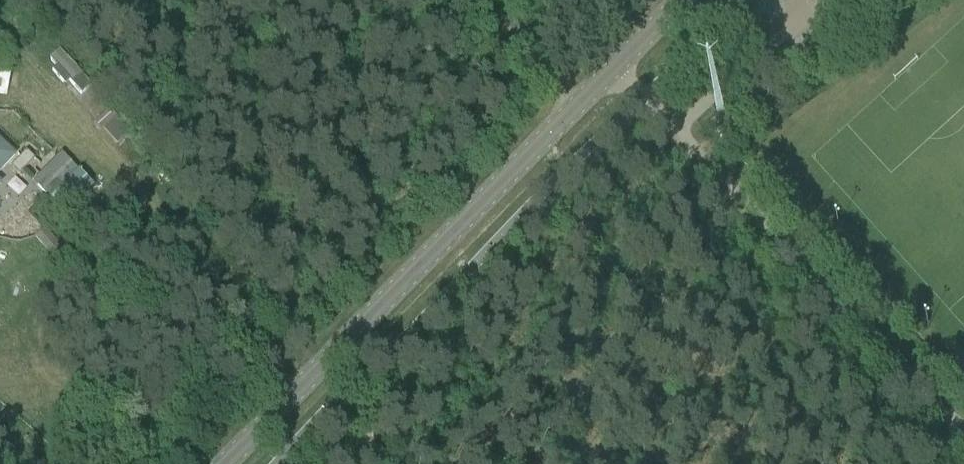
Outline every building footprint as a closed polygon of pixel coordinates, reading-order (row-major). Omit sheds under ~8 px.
[(6,96),(12,66),(0,63),(0,94),(6,96)] [(16,156),(0,141),(0,173),(16,156)] [(11,167),(20,175),(34,159),(26,151),(11,167)] [(64,214),(92,186),(77,170),(49,199),(64,214)] [(46,228),(35,237),(51,256),(61,247),(46,228)]
